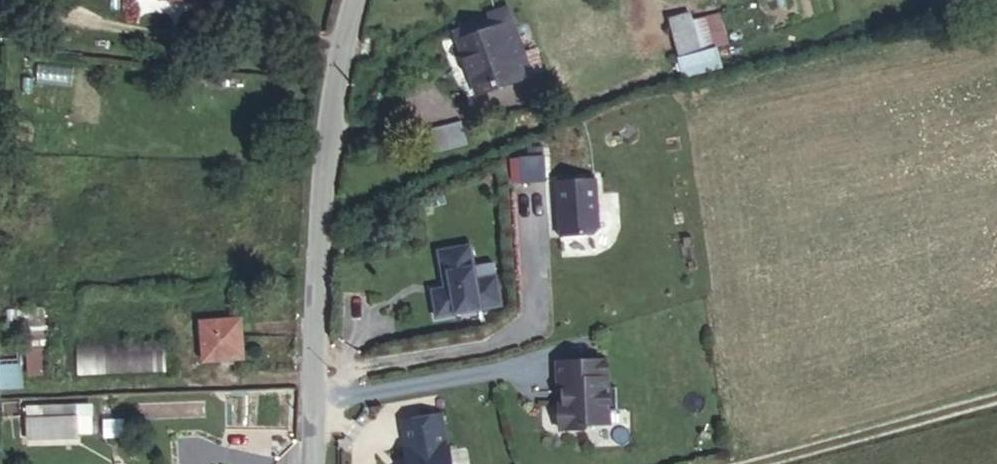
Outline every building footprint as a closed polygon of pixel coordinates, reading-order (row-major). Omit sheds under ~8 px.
[(195,0),(128,0),(125,18),(191,26),(195,0)] [(469,111),(522,94),(516,74),(503,28),(488,33),(492,49),(455,61),(469,111)] [(698,81),(692,50),(690,42),(669,46),(677,84),(698,81)] [(703,49),(692,50),(698,81),(709,79),(703,49)] [(516,74),(522,94),(536,90),(529,70),(516,74)] [(460,119),(425,127),(431,152),(466,143),(460,119)] [(517,179),(544,178),(543,151),(516,152),(517,179)] [(597,229),(599,173),(557,171),(555,227),(597,229)] [(423,334),(488,322),(481,280),(461,283),(457,263),(425,268),(429,289),(435,288),(438,303),(418,306),(423,334)] [(50,382),(50,337),(31,336),(31,382),(50,382)] [(234,394),(235,342),(195,342),(195,392),(215,393),(214,401),(228,401),(227,394),(234,394)] [(163,343),(76,344),(76,371),(163,370),(163,343)] [(604,405),(597,406),(595,377),(544,379),(545,410),(550,410),(551,421),(546,422),(546,423),(547,448),(573,447),(577,443),(598,442),(597,428),(605,428),(604,405)] [(24,400),(23,436),(91,436),(91,401),(24,400)] [(427,431),(387,438),(392,463),(390,463),(432,463),(427,431)]
